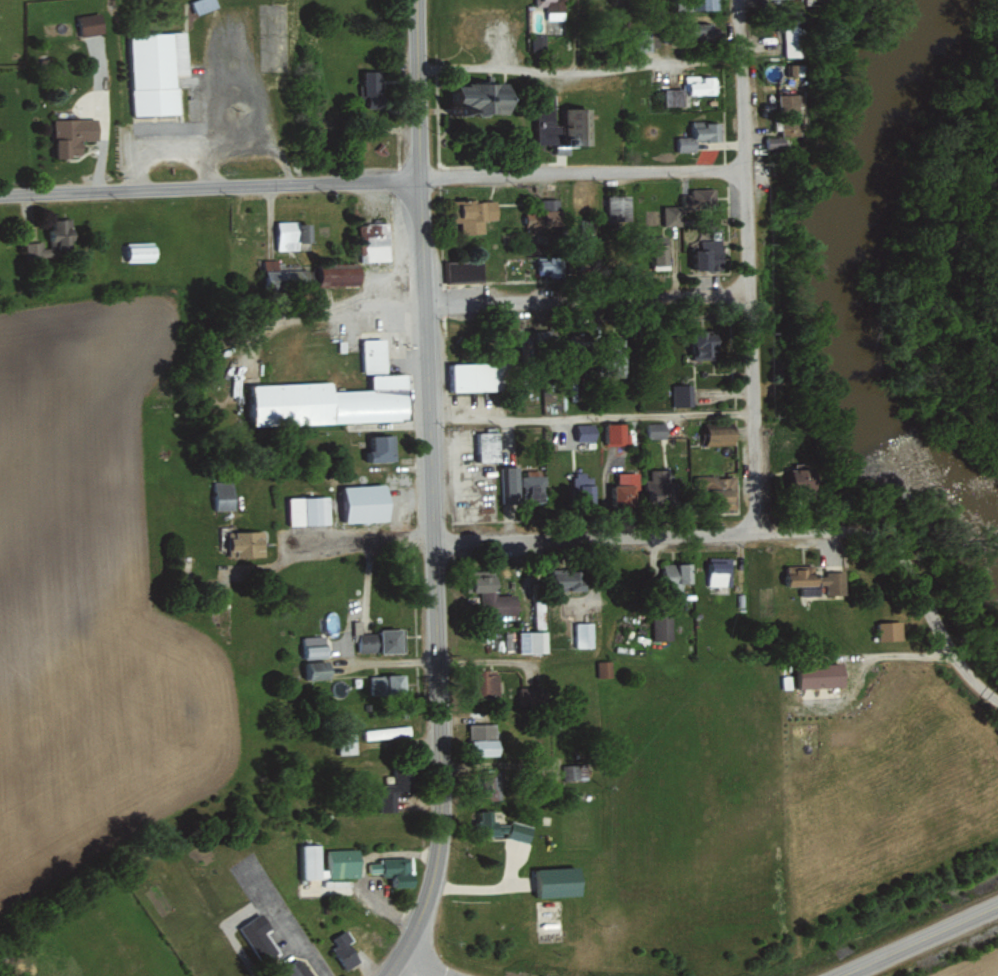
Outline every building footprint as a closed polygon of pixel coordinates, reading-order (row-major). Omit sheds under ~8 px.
[(198,14),(219,8),(217,0),(194,0),(198,14)] [(566,19),(565,0),(535,0),(535,5),(547,5),(547,20),(566,19)] [(718,0),(695,0),(696,9),(719,9),(718,0)] [(79,14),(80,34),(103,33),(102,13),(79,14)] [(800,56),(799,18),(789,19),(789,16),(780,16),(782,57),(800,56)] [(713,22),(692,23),(693,39),(714,38),(713,22)] [(174,113),(173,75),(184,75),(182,31),(130,32),(132,114),(174,113)] [(546,50),(545,33),(531,34),(532,50),(546,50)] [(801,74),(801,63),(781,64),(781,75),(801,74)] [(383,70),(365,70),(365,101),(383,101),(383,70)] [(716,94),(716,75),(684,76),(684,95),(716,94)] [(513,115),(514,84),(462,83),(461,113),(513,115)] [(684,105),(683,88),(663,88),(663,106),(684,105)] [(797,113),(797,94),(774,94),(775,114),(797,113)] [(555,108),(538,107),(537,143),(562,144),(563,125),(554,125),(555,108)] [(592,107),(564,108),(565,138),(569,138),(569,145),(592,145),(592,107)] [(55,157),(82,156),(82,140),(99,139),(98,118),(55,119),(55,157)] [(777,119),(777,135),(795,135),(795,119),(777,119)] [(720,121),(696,122),(696,140),(720,140),(720,121)] [(678,137),(678,151),(696,150),(696,136),(678,137)] [(765,136),(765,148),(782,149),(782,137),(765,136)] [(690,188),(690,194),(682,194),(683,210),(702,210),(702,203),(714,203),(714,188),(690,188)] [(631,221),(631,195),(608,195),(608,222),(631,221)] [(526,225),(564,226),(564,209),(559,209),(560,199),(543,198),(543,211),(526,211),(526,225)] [(453,200),(453,222),(460,222),(460,233),(485,233),(484,220),(498,219),(498,199),(453,200)] [(680,206),(663,206),(664,225),(681,225),(680,206)] [(26,260),(66,256),(66,249),(77,248),(74,217),(55,219),(55,228),(48,229),(49,241),(24,243),(26,260)] [(313,242),(313,222),(278,222),(278,250),(299,250),(299,242),(313,242)] [(362,260),(390,260),(388,223),(360,224),(362,260)] [(722,269),(722,241),(690,241),(690,269),(722,269)] [(668,244),(652,244),(653,265),(669,264),(668,244)] [(130,261),(158,261),(158,246),(129,246),(130,261)] [(563,258),(538,257),(538,276),(563,276),(563,258)] [(444,282),(484,281),(483,261),(443,262),(444,282)] [(360,284),(360,267),(320,268),(320,285),(360,284)] [(308,287),(308,270),(266,269),(265,286),(308,287)] [(556,342),(554,329),(522,334),(523,346),(529,345),(529,346),(556,342)] [(694,359),(716,360),(717,333),(695,333),(694,359)] [(246,385),(247,399),(253,399),(254,426),(277,425),(277,424),(410,420),(409,374),(387,374),(385,338),(358,339),(360,373),(371,373),(371,389),(333,391),(333,382),(246,385)] [(446,364),(447,392),(504,390),(503,362),(446,364)] [(691,384),(672,385),(672,408),(692,407),(691,384)] [(666,437),(665,422),(646,422),(647,438),(666,437)] [(576,441),(596,441),(595,423),(576,424),(576,441)] [(606,424),(607,445),(627,444),(626,423),(606,424)] [(735,427),(707,428),(707,445),(736,444),(735,427)] [(476,432),(476,461),(499,461),(499,432),(476,432)] [(364,462),(394,461),(393,435),(371,435),(372,451),(363,451),(364,462)] [(501,503),(519,503),(519,466),(500,467),(501,503)] [(819,487),(818,468),(790,469),(791,487),(819,487)] [(674,482),(665,482),(665,470),(647,470),(648,502),(674,501),(674,482)] [(637,506),(636,472),(616,473),(617,485),(609,486),(610,495),(613,495),(614,507),(637,506)] [(594,474),(572,473),(571,501),(594,501),(594,474)] [(545,501),(545,476),(521,476),(521,486),(525,486),(525,501),(545,501)] [(734,476),(709,477),(710,510),(736,509),(734,476)] [(214,481),(215,510),(234,509),(233,480),(214,481)] [(389,521),(388,484),(344,486),(345,523),(389,521)] [(325,524),(325,498),(285,498),(285,525),(325,524)] [(232,557),(264,556),(263,531),(231,531),(232,557)] [(705,562),(706,586),(729,585),(728,562),(705,562)] [(692,563),(665,563),(665,591),(681,591),(681,583),(692,583),(692,563)] [(845,571),(825,572),(825,574),(813,574),(813,566),(788,566),(788,586),(826,585),(827,595),(845,594),(845,571)] [(583,571),(554,572),(555,591),(584,590),(583,571)] [(516,615),(516,594),(497,595),(497,576),(476,576),(477,611),(492,611),(492,615),(516,615)] [(533,629),(545,629),(543,583),(531,583),(533,629)] [(672,618),(651,618),(650,640),(671,640),(672,618)] [(877,622),(878,641),(902,640),(901,621),(877,622)] [(593,622),(574,622),(573,647),(592,648),(593,622)] [(359,653),(402,652),(401,630),(358,632),(359,653)] [(518,654),(547,653),(546,631),(518,632),(518,654)] [(326,657),(325,635),(301,636),(302,658),(326,657)] [(610,660),(596,661),(597,678),(611,677),(610,660)] [(330,679),(329,661),(302,662),(302,680),(330,679)] [(844,687),(843,664),(799,665),(799,688),(844,687)] [(488,674),(488,670),(475,670),(477,700),(496,699),(495,674),(488,674)] [(371,695),(404,695),(404,675),(370,675),(371,695)] [(519,687),(519,705),(546,704),(545,686),(519,687)] [(467,724),(468,740),(478,740),(479,744),(496,743),(496,723),(467,724)] [(361,739),(409,737),(409,727),(361,729),(361,739)] [(587,780),(586,764),(561,764),(561,781),(587,780)] [(395,812),(396,792),(412,793),(413,769),(394,768),(394,784),(381,783),(380,811),(395,812)] [(500,770),(484,770),(485,800),(500,800),(500,770)] [(530,824),(496,823),(496,811),(480,810),(479,835),(507,835),(507,840),(530,841),(530,824)] [(301,878),(359,877),(359,849),(324,850),(325,869),(320,869),(320,845),(300,845),(301,878)] [(395,888),(414,887),(414,873),(409,873),(409,858),(367,860),(367,875),(395,874),(395,888)] [(582,896),(581,867),(533,869),(534,898),(582,896)] [(263,964),(279,953),(265,932),(271,928),(260,912),(238,927),(263,964)] [(344,969),(359,962),(349,942),(352,941),(346,930),(329,937),(344,969)] [(280,970),(285,975),(306,975),(292,960),(280,970)]
